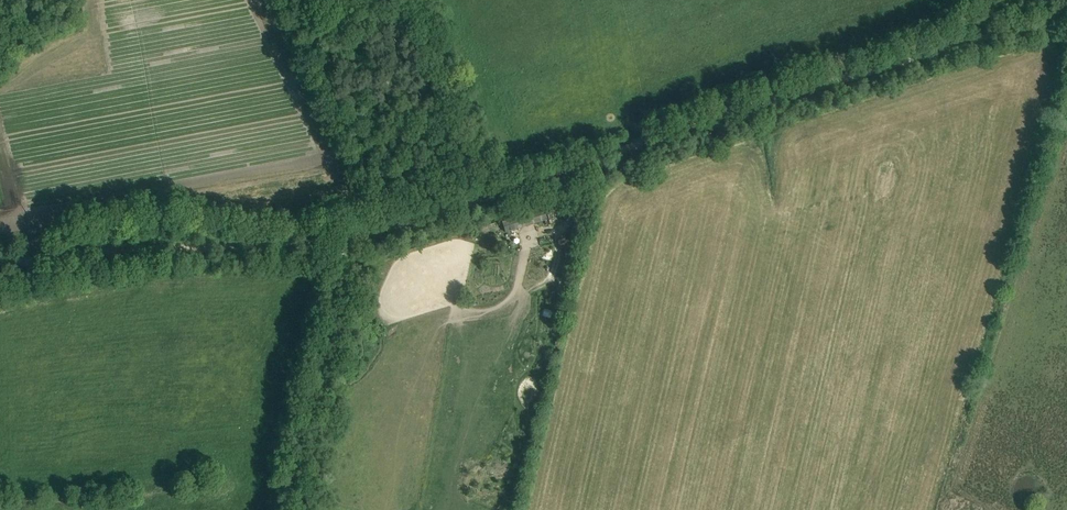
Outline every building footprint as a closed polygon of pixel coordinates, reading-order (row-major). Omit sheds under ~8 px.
[(505,221),(507,231),(547,220),(545,211),(505,221)]
